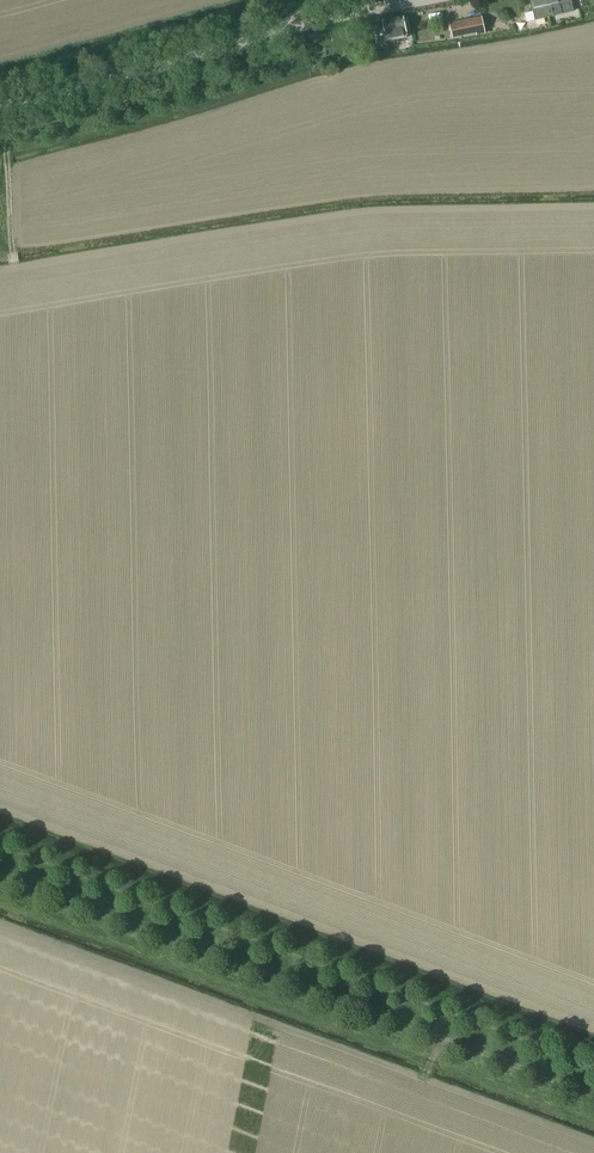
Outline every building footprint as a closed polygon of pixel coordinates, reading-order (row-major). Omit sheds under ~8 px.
[(525,14),(527,22),(535,21),(549,17),(547,9),(545,0),(530,0),(532,8),(533,13),(525,14)] [(547,9),(549,17),(554,16),(562,14),(574,12),(571,1),(571,0),(545,0),(547,9)] [(407,36),(403,16),(383,20),(384,25),(375,27),(378,42),(407,36)] [(456,22),(449,23),(452,37),(458,35),(485,30),(482,16),(480,17),(456,22)]
